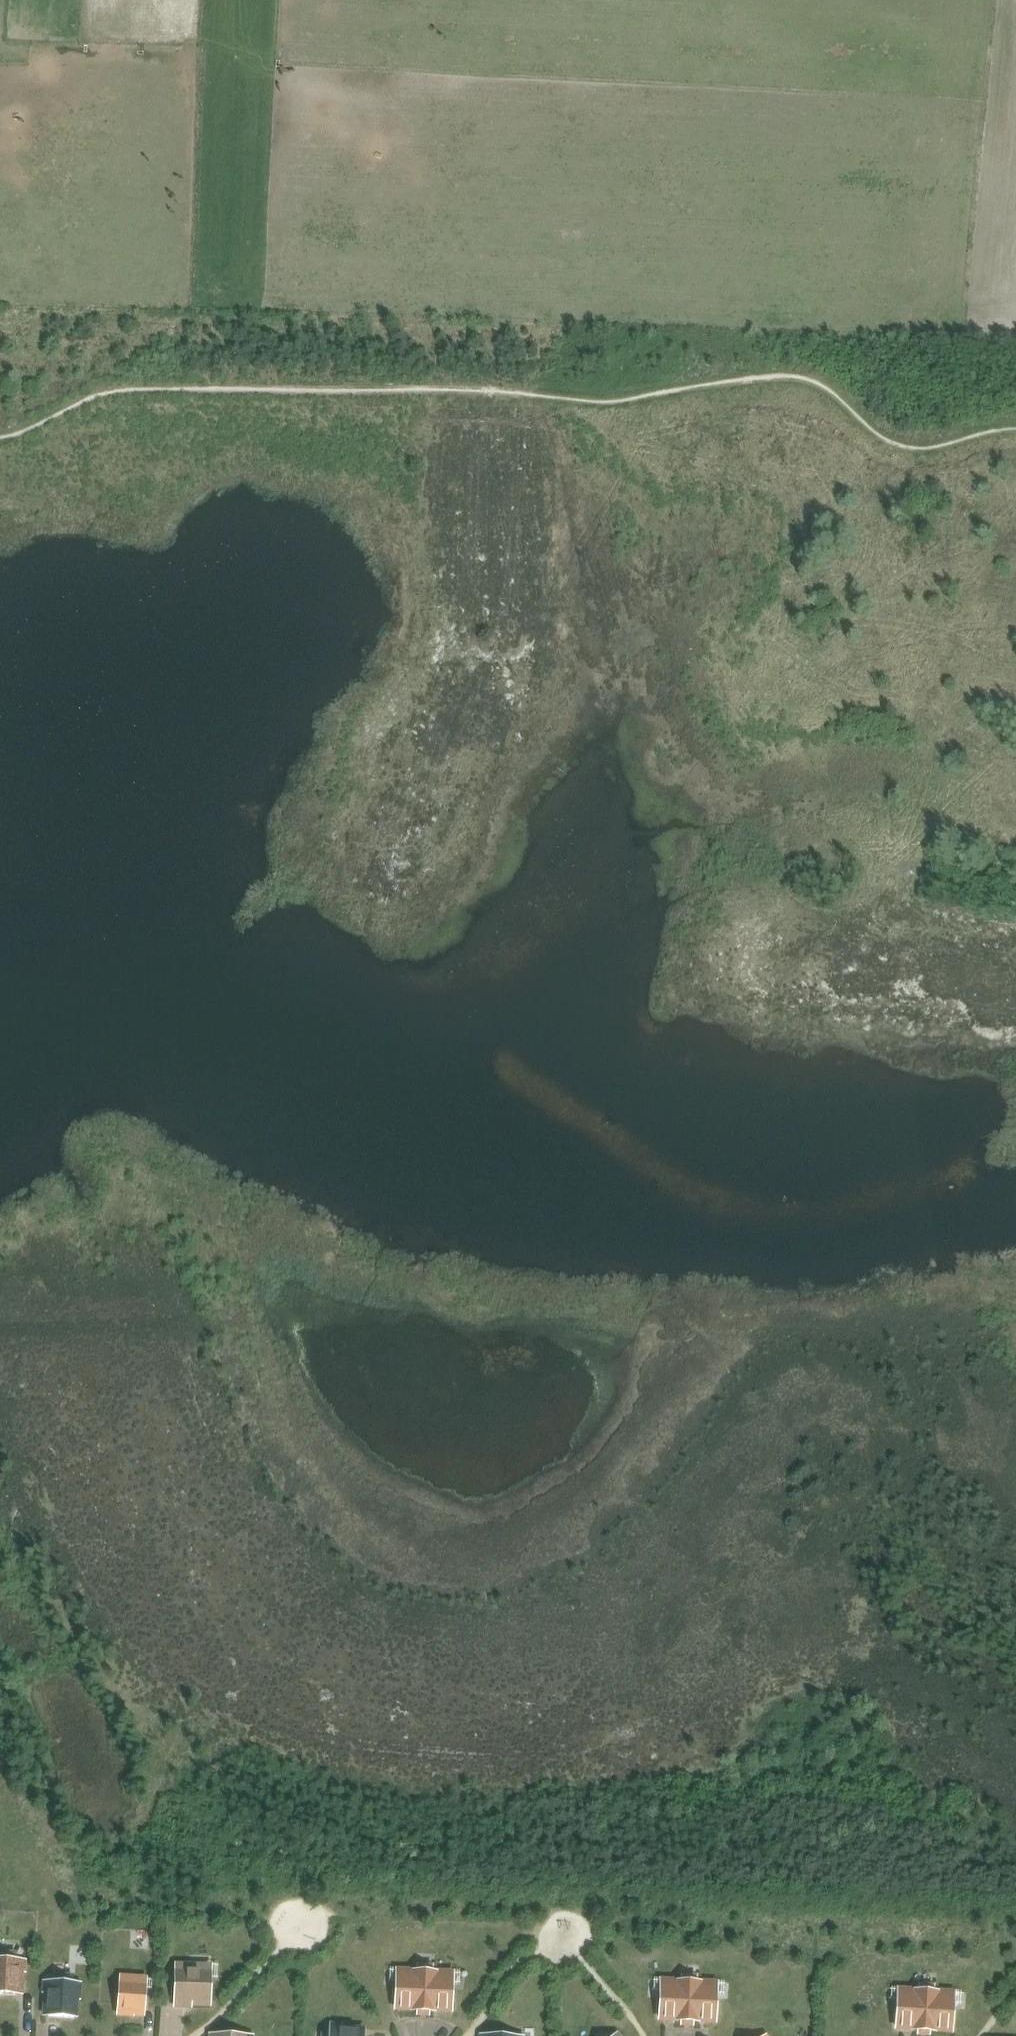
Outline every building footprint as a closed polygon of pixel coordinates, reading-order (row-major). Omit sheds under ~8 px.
[(24,1995),(25,1960),(0,1959),(0,1995),(24,1995)] [(211,2007),(212,1963),(175,1962),(174,2006),(211,2007)] [(397,1975),(395,2011),(418,2012),(430,2012),(453,2013),(455,1978),(432,1977),(433,1969),(416,1968),(416,1976),(397,1975)] [(120,1974),(118,2011),(145,2012),(147,1983),(130,1982),(130,1975),(120,1974)] [(660,1985),(658,2021),(681,2022),(694,2023),(716,2024),(718,1987),(697,1986),(698,1979),(681,1978),(681,1986),(673,1985),(660,1985)] [(44,2017),(79,2018),(80,1983),(45,1981),(44,2017)] [(898,1994),(895,2030),(953,2034),(956,1997),(935,1996),(935,1989),(918,1988),(917,1995),(898,1994)] [(366,2026),(330,2024),(329,2035),(365,2035),(366,2026)]
